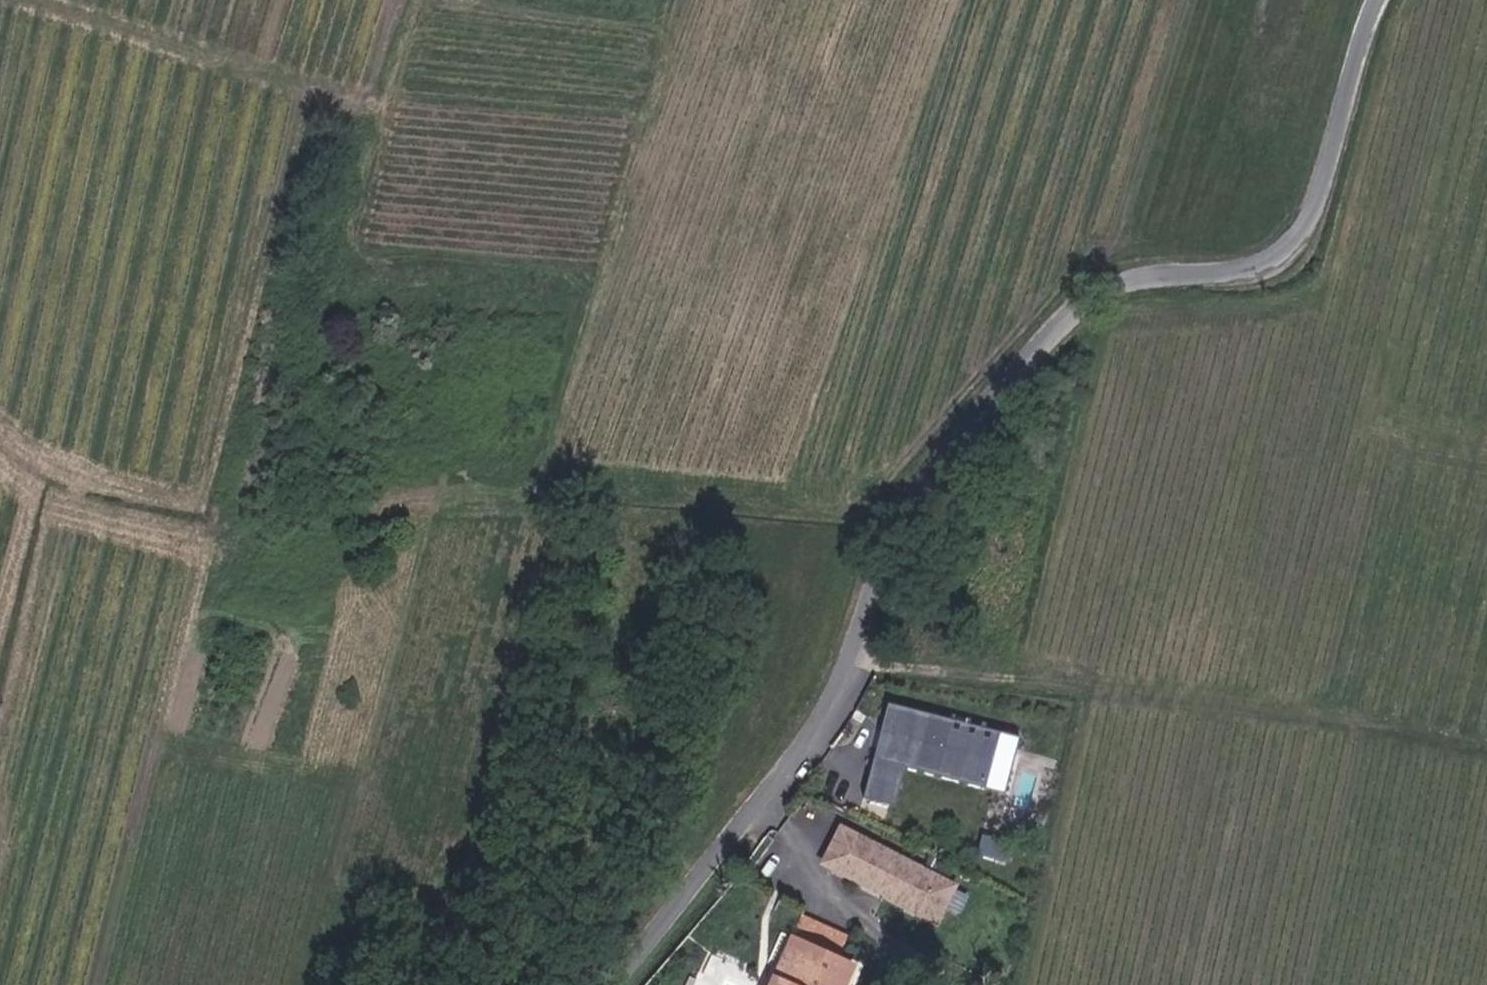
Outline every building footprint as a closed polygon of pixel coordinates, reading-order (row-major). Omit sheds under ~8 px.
[(1023,734),(889,702),(866,797),(893,803),(902,770),(1008,795),(1023,734)] [(961,882),(841,821),(820,863),(940,924),(961,882)] [(791,939),(779,967),(772,964),(766,979),(772,981),(770,984),(851,984),(859,967),(791,939)]
